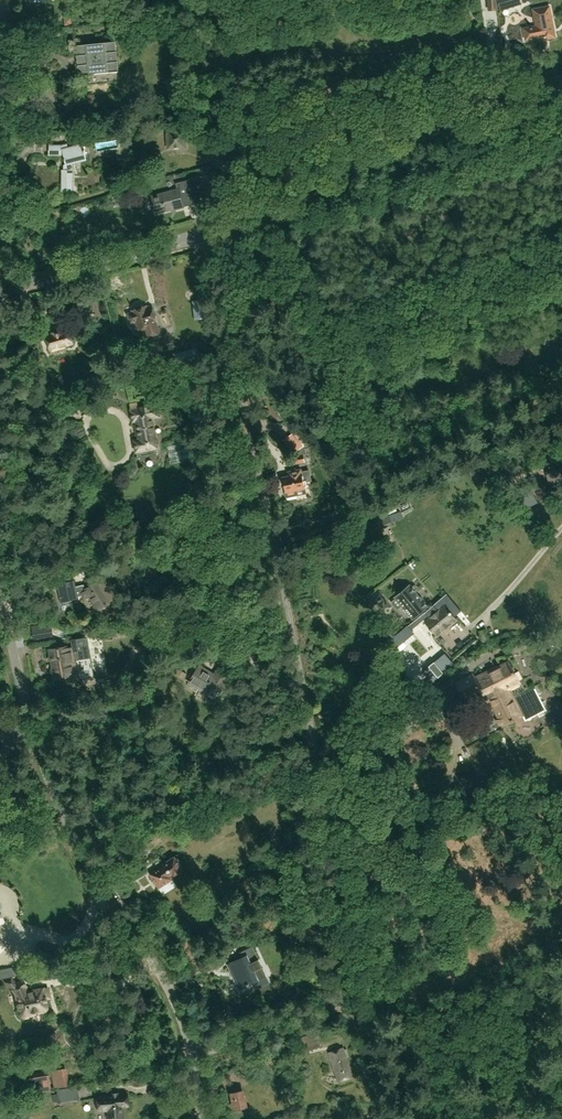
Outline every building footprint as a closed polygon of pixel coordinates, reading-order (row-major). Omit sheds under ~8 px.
[(488,10),(498,10),(498,0),(487,0),(488,10)] [(502,10),(521,4),(520,0),(498,0),(502,10)] [(549,7),(538,9),(539,10),(534,11),(535,21),(541,20),(542,26),(524,29),(526,39),(543,36),(544,38),(554,37),(549,7)] [(71,16),(63,17),(64,25),(72,24),(71,16)] [(155,24),(157,35),(166,33),(165,27),(168,26),(167,22),(155,24)] [(115,41),(75,45),(79,85),(119,81),(115,41)] [(199,108),(207,123),(212,120),(204,105),(199,108)] [(182,131),(165,132),(166,149),(183,148),(182,131)] [(84,150),(82,144),(68,148),(67,145),(61,146),(49,146),(49,155),(64,155),(66,165),(64,165),(64,170),(62,170),(62,193),(72,193),(73,170),(72,170),(72,164),(86,160),(85,155),(86,155),(85,150),(84,150)] [(178,190),(152,196),(156,213),(171,209),(171,210),(183,207),(181,201),(187,199),(187,197),(204,193),(201,178),(177,184),(178,190)] [(202,299),(192,301),(194,316),(205,315),(202,299)] [(140,304),(130,307),(132,314),(129,315),(131,322),(135,321),(138,330),(139,330),(141,337),(147,335),(148,337),(160,333),(152,307),(142,310),(140,304)] [(105,326),(100,328),(104,341),(110,339),(105,326)] [(51,335),(46,337),(50,350),(73,343),(69,330),(63,332),(63,330),(51,333),(51,335)] [(173,353),(176,366),(201,359),(198,347),(173,353)] [(82,390),(62,395),(65,408),(85,403),(82,390)] [(131,404),(134,420),(136,420),(140,440),(134,441),(136,450),(157,447),(152,417),(159,416),(157,406),(148,407),(148,405),(138,407),(137,403),(131,404)] [(297,430),(294,432),(300,440),(303,438),(297,430)] [(179,459),(194,458),(193,446),(178,447),(179,459)] [(304,462),(302,450),(294,452),(295,456),(293,457),(294,464),(304,462)] [(548,487),(561,482),(561,465),(543,471),(548,487)] [(301,472),(301,469),(288,472),(289,476),(282,477),(281,478),(280,478),(280,479),(279,480),(279,481),(280,482),(281,483),(281,484),(282,484),(284,484),(286,497),(296,495),(295,490),(305,488),(303,482),(311,480),(309,470),(301,472)] [(476,469),(468,473),(472,484),(481,479),(476,469)] [(515,489),(526,508),(537,502),(526,482),(515,489)] [(107,563),(98,565),(99,568),(88,570),(89,575),(109,571),(107,563)] [(72,580),(57,584),(60,601),(75,598),(75,597),(83,595),(86,600),(90,598),(97,610),(102,608),(104,609),(107,607),(107,605),(112,602),(112,601),(104,587),(108,585),(106,581),(101,583),(100,582),(84,591),(80,584),(73,586),(72,580)] [(427,607),(410,586),(395,598),(396,598),(392,601),(392,604),(396,609),(398,609),(402,606),(412,619),(427,607)] [(404,642),(414,633),(412,630),(428,616),(429,618),(424,621),(437,636),(456,620),(454,618),(461,612),(445,593),(408,625),(397,634),(390,640),(387,642),(398,654),(407,647),(404,642)] [(380,629),(390,640),(397,634),(387,623),(380,629)] [(45,625),(32,627),(34,637),(46,635),(45,625)] [(488,640),(485,629),(479,631),(482,642),(488,640)] [(67,647),(50,650),(53,668),(52,670),(52,673),(54,674),(55,678),(73,675),(73,674),(78,673),(79,680),(94,677),(94,675),(93,676),(86,638),(83,638),(71,640),(73,647),(67,648),(67,647)] [(460,646),(466,653),(470,649),(464,642),(460,646)] [(425,667),(435,679),(456,661),(446,649),(425,667)] [(387,659),(398,667),(403,660),(392,651),(387,659)] [(226,682),(235,669),(222,661),(214,675),(200,666),(190,683),(216,699),(227,682),(226,682)] [(473,675),(455,684),(463,699),(481,690),(486,700),(491,697),(504,724),(522,715),(522,714),(527,712),(530,718),(538,714),(540,717),(551,711),(545,700),(541,702),(537,695),(541,693),(537,685),(518,695),(519,696),(512,699),(507,689),(518,682),(509,664),(476,680),(473,675)] [(226,759),(245,753),(243,746),(224,753),(226,759)] [(205,772),(200,757),(188,761),(194,776),(205,772)] [(114,815),(111,801),(97,804),(99,818),(114,815)] [(164,866),(150,874),(159,888),(174,879),(173,877),(183,871),(182,869),(183,866),(179,859),(176,859),(175,857),(163,864),(164,866)] [(321,930),(317,919),(300,926),(304,937),(321,930)] [(236,960),(228,964),(240,989),(253,983),(258,981),(267,976),(259,960),(253,947),(234,956),(236,960)] [(0,970),(0,979),(15,975),(13,967),(0,970)] [(13,978),(6,984),(14,995),(17,1009),(19,1011),(19,1012),(19,1014),(20,1015),(21,1016),(22,1017),(23,1018),(25,1019),(26,1018),(28,1018),(29,1017),(30,1015),(46,1011),(48,1008),(47,1002),(47,1000),(51,999),(47,987),(45,987),(43,987),(28,990),(27,986),(24,982),(18,985),(13,978)] [(361,1032),(372,1029),(368,1019),(358,1023),(361,1032)] [(305,1049),(320,1043),(316,1032),(301,1037),(305,1049)] [(343,1048),(329,1053),(338,1081),(353,1077),(346,1057),(348,1056),(346,1048),(344,1049),(343,1048)] [(31,1094),(51,1090),(47,1071),(28,1075),(31,1094)] [(63,1087),(65,1099),(89,1095),(87,1083),(63,1087)] [(230,1093),(234,1111),(248,1107),(244,1090),(230,1093)] [(112,1095),(97,1096),(99,1111),(107,1111),(108,1118),(121,1118),(120,1107),(129,1106),(128,1094),(120,1095),(119,1092),(112,1093),(112,1095)]
